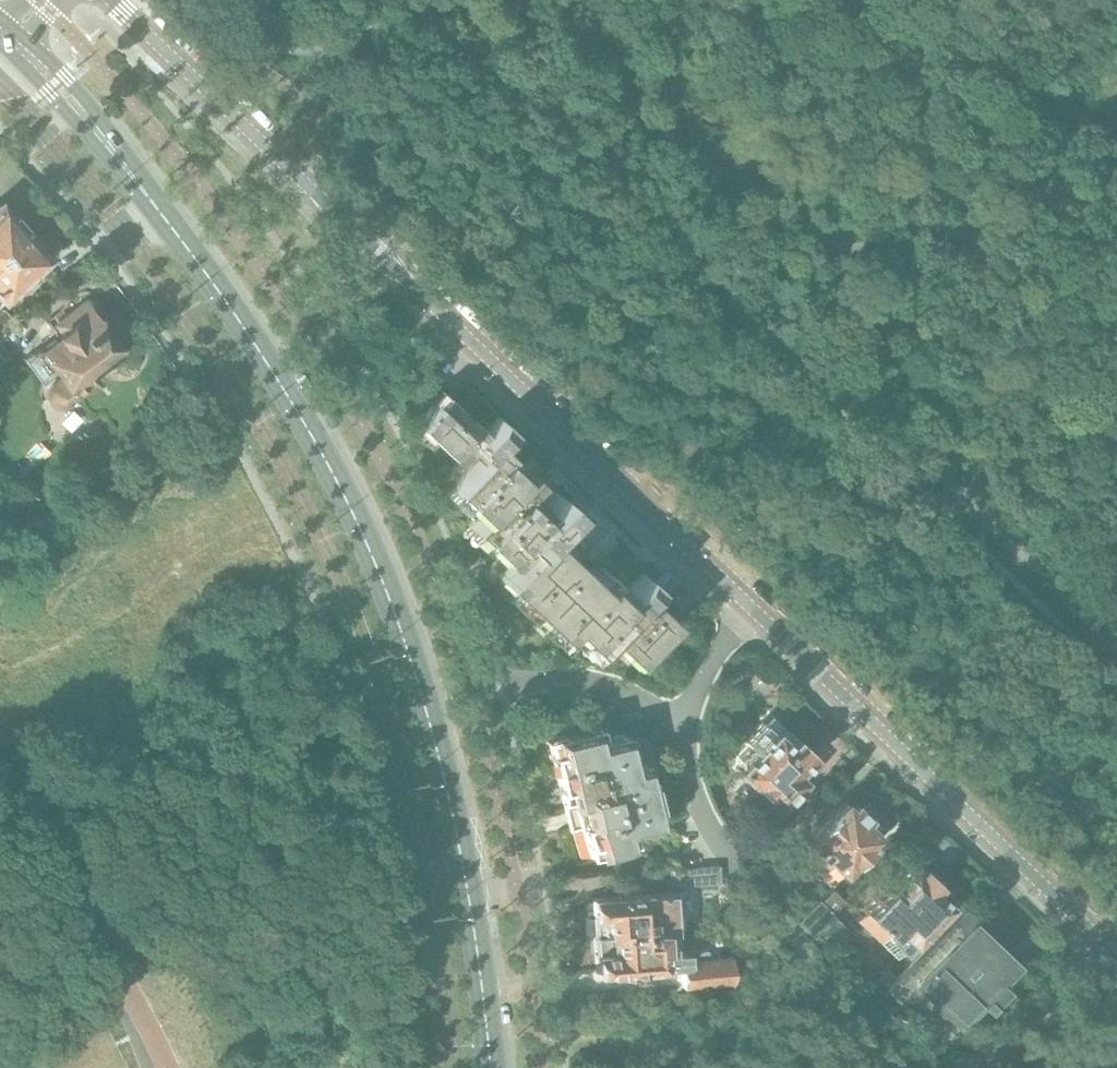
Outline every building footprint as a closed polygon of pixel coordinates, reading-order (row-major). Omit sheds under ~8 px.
[(24,228),(22,228),(22,223),(15,215),(10,215),(1,204),(0,204),(0,250),(24,228)] [(0,250),(0,305),(10,296),(13,299),(44,271),(38,265),(45,260),(45,255),(36,244),(37,244),(36,243),(36,239),(29,231),(24,230),(24,228),(0,250)] [(87,374),(119,349),(93,314),(96,311),(97,309),(97,306),(96,303),(95,302),(93,300),(90,299),(87,299),(84,300),(59,319),(64,325),(53,333),(56,338),(25,362),(42,385),(41,386),(39,391),(39,397),(40,402),(43,406),(49,402),(51,405),(55,406),(60,407),(64,405),(65,407),(95,385),(87,374)] [(11,317),(3,308),(0,311),(0,328),(11,317)] [(607,575),(606,576),(595,564),(587,573),(556,543),(541,529),(543,526),(555,538),(570,523),(558,511),(567,502),(555,491),(541,505),(524,489),(534,479),(522,468),(515,462),(511,458),(495,443),(510,428),(498,416),(484,431),(456,404),(444,392),(415,423),(445,451),(457,462),(469,450),(477,458),(450,487),(451,487),(468,503),(479,513),(468,525),(498,553),(502,549),(510,558),(507,561),(507,562),(495,575),(497,576),(516,594),(519,590),(527,598),(524,602),(544,621),(548,617),(556,625),(552,629),(554,631),(563,621),(582,638),(585,634),(593,642),(590,646),(591,648),(609,630),(617,638),(614,642),(633,661),(673,619),(644,593),(653,583),(642,572),(627,587),(624,590),(607,575)] [(522,468),(534,479),(543,469),(532,458),(522,468)] [(595,564),(606,576),(607,575),(615,566),(616,566),(606,557),(596,547),(587,557),(595,564)] [(751,673),(755,664),(751,657),(741,656),(737,663),(739,673),(751,673)] [(808,771),(801,763),(811,754),(769,714),(744,741),(750,747),(739,758),(740,766),(737,769),(737,770),(751,784),(745,791),(756,801),(752,805),(765,816),(808,771)] [(561,736),(546,740),(552,766),(554,773),(555,776),(561,802),(570,800),(571,807),(580,805),(581,807),(585,823),(580,824),(588,856),(590,855),(612,850),(612,852),(617,872),(623,870),(635,867),(638,866),(639,863),(640,860),(637,847),(636,844),(630,845),(628,833),(633,831),(661,824),(650,780),(646,762),(633,765),(625,734),(621,735),(617,723),(595,728),(561,736)] [(840,872),(886,824),(871,810),(865,815),(851,801),(847,805),(841,800),(792,851),(800,859),(809,850),(821,861),(817,866),(831,880),(839,871),(840,872)] [(795,834),(813,815),(803,806),(785,825),(795,834)] [(765,846),(776,835),(783,827),(770,816),(753,835),(765,846)] [(776,835),(765,846),(773,855),(784,843),(776,835)] [(913,943),(949,904),(948,903),(933,889),(937,885),(936,884),(919,868),(915,872),(908,865),(863,913),(865,915),(859,921),(880,941),(886,935),(903,951),(911,942),(913,943)] [(718,882),(718,867),(670,870),(671,885),(718,882)] [(818,899),(796,922),(811,935),(830,914),(843,900),(831,889),(820,901),(818,899)] [(593,934),(670,930),(673,930),(672,910),(676,910),(676,897),(684,896),(684,892),(590,897),(593,934)] [(963,909),(886,990),(941,1041),(975,1005),(982,1011),(1003,989),(1024,966),(1018,960),(977,922),(969,915),(963,909)] [(973,911),(969,915),(977,922),(980,918),(973,911)] [(823,949),(844,927),(830,914),(811,935),(810,936),(823,949)] [(670,930),(593,934),(596,970),(618,969),(619,973),(632,972),(632,969),(681,965),(683,987),(729,986),(735,986),(733,960),(700,962),(699,951),(686,951),(685,953),(671,954),(670,930)]
